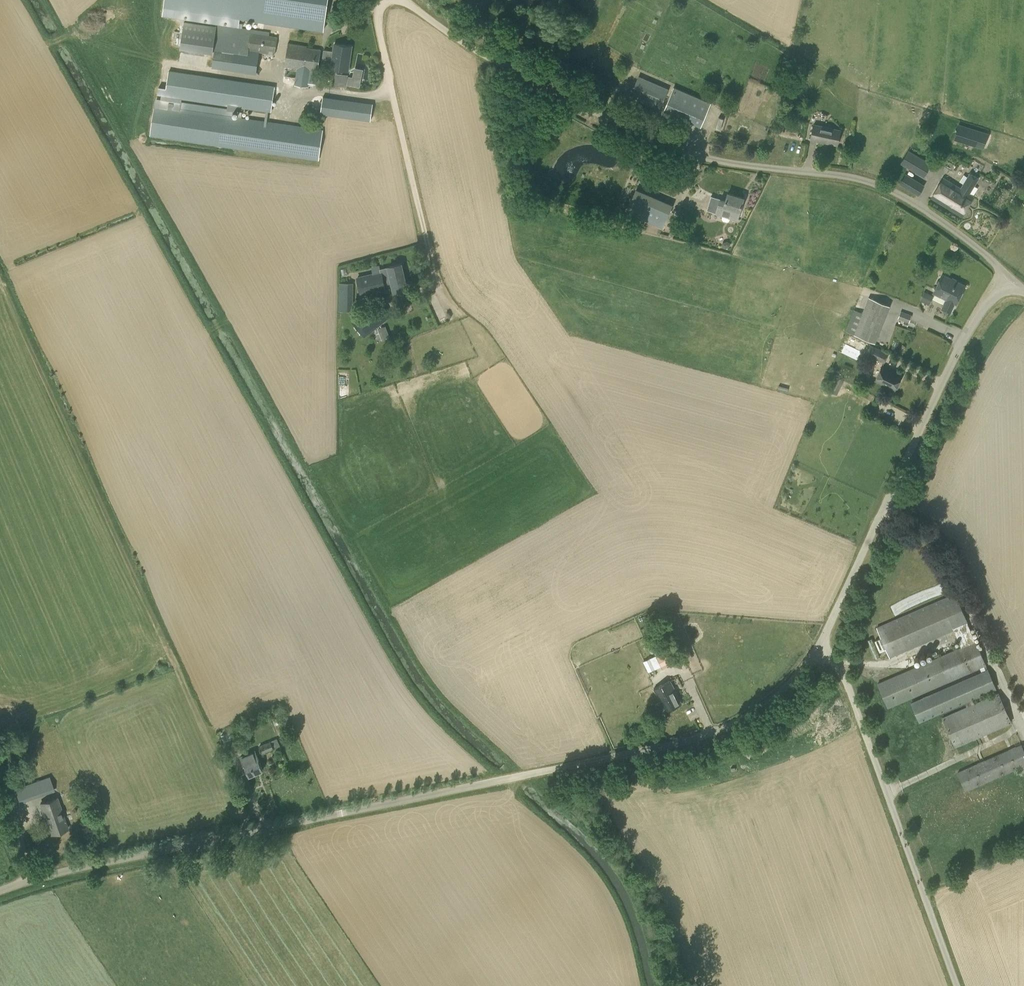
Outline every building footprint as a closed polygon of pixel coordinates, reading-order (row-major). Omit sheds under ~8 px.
[(163,15),(238,26),(239,17),(323,30),(328,0),(165,0),(163,15)] [(338,8),(347,10),(349,0),(339,0),(338,8)] [(251,30),(227,26),(184,20),(181,45),(214,49),(212,68),(221,69),(256,74),(259,53),(274,56),(277,37),(269,36),(269,33),(251,30)] [(321,49),(287,43),(285,67),(297,69),(295,84),(308,87),(308,83),(315,84),(321,49)] [(351,46),(335,44),(333,52),(324,50),(323,56),(333,57),(331,69),(347,71),(351,46)] [(271,111),(275,87),(170,72),(167,96),(271,111)] [(351,83),(360,85),(362,79),(359,78),(359,77),(355,76),(355,77),(352,77),(351,83)] [(668,89),(639,76),(630,96),(660,109),(668,89)] [(711,103),(674,87),(664,111),(701,127),(711,103)] [(370,121),(373,104),(363,102),(323,97),(322,104),(321,112),(321,113),(324,114),(370,121)] [(323,130),(155,105),(150,136),(318,161),(323,130)] [(723,120),(718,118),(715,129),(720,131),(723,120)] [(814,124),(811,139),(837,145),(840,130),(814,124)] [(958,124),(953,140),(983,149),(988,133),(958,124)] [(923,178),(931,164),(908,150),(900,163),(923,178)] [(638,173),(645,176),(649,169),(641,165),(638,173)] [(961,215),(972,197),(970,195),(979,178),(970,172),(960,189),(944,179),(933,198),(961,215)] [(905,174),(899,184),(918,196),(925,185),(905,174)] [(662,228),(671,206),(635,191),(625,213),(638,218),(662,228)] [(743,198),(728,193),(726,199),(720,197),(719,199),(711,196),(707,210),(737,219),(743,198)] [(401,265),(389,268),(391,276),(382,278),(381,272),(357,278),(361,295),(385,289),(385,292),(406,288),(401,265)] [(942,275),(934,293),(946,299),(941,309),(950,313),(955,303),(956,304),(964,286),(942,275)] [(339,282),(339,310),(353,310),(353,282),(339,282)] [(920,300),(928,304),(933,296),(924,292),(920,300)] [(890,306),(868,298),(854,335),(875,343),(890,306)] [(364,312),(354,321),(361,330),(366,336),(377,327),(375,325),(390,314),(380,304),(367,315),(364,312)] [(911,316),(901,312),(898,319),(909,323),(911,316)] [(379,327),(382,339),(390,337),(387,325),(379,327)] [(870,345),(865,354),(884,363),(888,354),(870,345)] [(875,380),(895,389),(901,376),(882,366),(875,380)] [(844,380),(836,376),(829,391),(837,395),(844,380)] [(975,641),(967,622),(955,593),(876,628),(889,658),(954,630),(961,647),(912,669),(877,683),(887,708),(986,665),(975,641)] [(662,668),(673,663),(666,650),(656,655),(662,668)] [(643,661),(648,672),(652,670),(647,660),(643,661)] [(919,722),(965,702),(967,706),(942,717),(955,747),(1012,722),(998,692),(974,703),(972,699),(996,688),(988,670),(911,703),(919,722)] [(666,711),(682,703),(671,681),(655,688),(666,711)] [(232,731),(221,735),(225,745),(236,740),(232,731)] [(280,746),(277,738),(259,746),(262,754),(280,746)] [(957,772),(966,791),(1019,768),(1020,770),(1019,771),(1020,774),(1023,772),(1023,751),(1021,744),(957,772)] [(249,776),(263,770),(254,750),(241,756),(249,776)] [(47,791),(43,779),(6,793),(10,805),(47,791)] [(68,828),(57,798),(41,804),(51,834),(68,828)]
